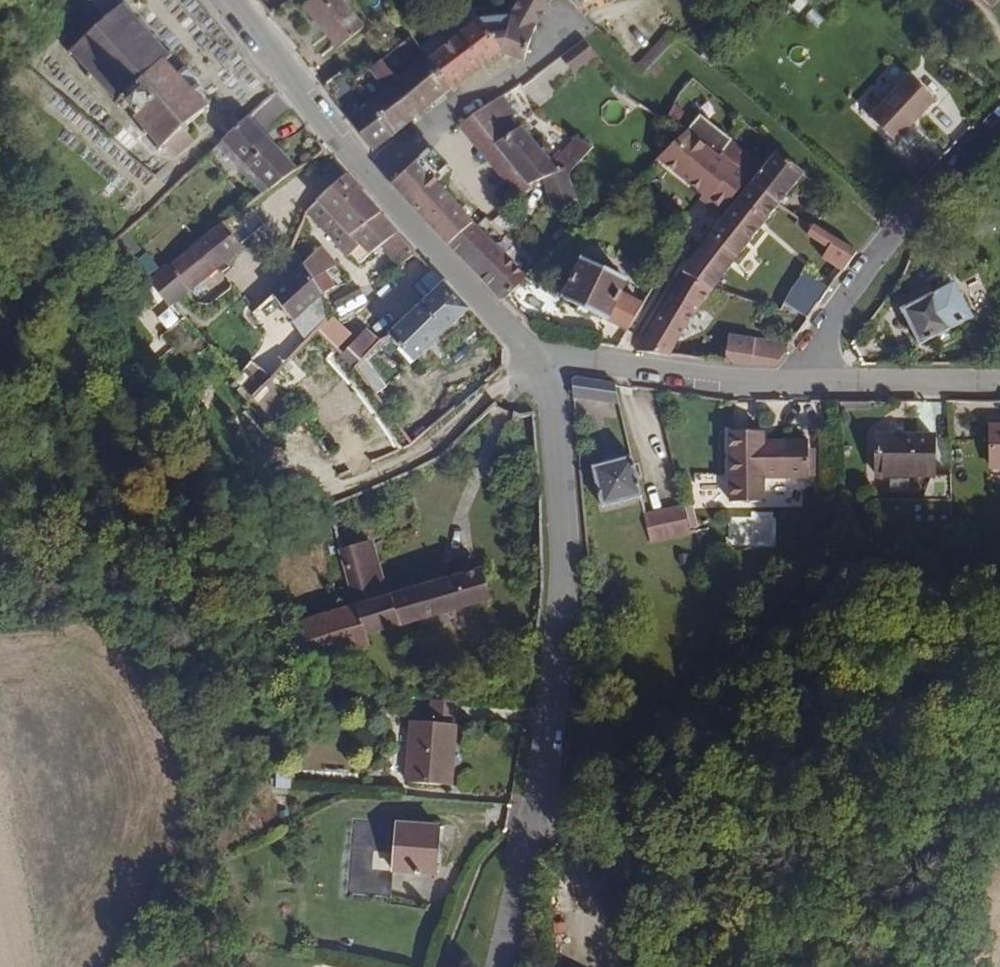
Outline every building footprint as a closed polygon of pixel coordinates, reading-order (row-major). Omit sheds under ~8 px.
[(88,0),(62,0),(73,13),(84,4),(88,0)] [(180,52),(176,48),(171,51),(160,38),(163,35),(159,30),(155,33),(145,22),(148,19),(145,14),(140,18),(133,9),(134,6),(129,4),(128,6),(125,4),(123,0),(116,8),(109,0),(88,0),(84,4),(99,21),(66,50),(71,55),(74,53),(87,68),(85,71),(88,75),(92,72),(96,78),(93,81),(97,84),(100,81),(115,98),(112,101),(116,105),(120,103),(124,107),(129,102),(135,110),(131,114),(135,117),(140,114),(151,126),(147,130),(151,133),(154,130),(166,144),(163,147),(167,151),(172,147),(176,150),(178,153),(218,118),(211,111),(215,108),(211,103),(208,107),(196,93),(204,86),(187,68),(180,74),(169,62),(180,52)] [(305,2),(337,46),(363,27),(343,0),(307,0),(305,2)] [(550,5),(544,0),(515,0),(507,16),(539,27),(550,5)] [(578,10),(587,0),(567,0),(578,10)] [(523,58),(539,27),(507,16),(503,24),(483,25),(478,19),(427,58),(450,89),(503,50),(523,58)] [(427,58),(412,38),(403,45),(418,65),(427,58)] [(598,56),(584,39),(561,58),(575,75),(598,56)] [(450,89),(427,58),(418,65),(395,82),(419,113),(450,89)] [(380,93),(364,72),(356,79),(372,100),(380,93)] [(909,73),(869,115),(896,139),(935,97),(909,73)] [(419,113),(395,82),(380,93),(372,100),(395,131),(419,113)] [(297,165),(260,126),(289,102),(277,88),(226,135),(212,148),(261,194),(273,185),(297,165)] [(550,158),(501,96),(475,114),(529,185),(542,178),(569,173),(593,146),(578,138),(550,158)] [(395,131),(372,100),(350,116),(373,147),(395,131)] [(529,185),(475,114),(461,123),(515,195),(529,185)] [(745,171),(718,155),(726,145),(729,141),(698,115),(681,136),(658,158),(706,199),(703,202),(715,211),(725,199),(734,186),(744,172),(745,171)] [(755,159),(729,141),(726,145),(718,155),(745,171),(755,159)] [(480,224),(431,173),(446,158),(431,142),(392,179),(456,248),(480,224)] [(766,160),(758,169),(747,182),(779,205),(807,171),(776,147),(766,160)] [(397,228),(347,173),(303,212),(345,258),(349,255),(358,264),(372,251),(383,242),(397,228)] [(578,197),(569,173),(542,178),(543,184),(545,187),(555,211),(578,197)] [(742,249),(779,205),(747,182),(740,191),(734,186),(725,199),(730,203),(712,228),(742,249)] [(180,293),(239,246),(220,223),(162,270),(180,293)] [(527,273),(480,224),(456,248),(501,296),(505,294),(523,277),(527,273)] [(841,269),(856,252),(812,226),(808,233),(817,239),(818,238),(828,244),(820,256),(841,269)] [(414,247),(397,228),(383,242),(400,260),(411,249),(414,247)] [(714,285),(742,249),(712,228),(680,269),(714,285)] [(328,268),(338,260),(322,242),(303,258),(304,266),(316,279),(328,268)] [(622,291),(629,279),(579,254),(567,279),(559,293),(603,316),(629,328),(642,301),(622,291)] [(295,318),(326,290),(316,279),(304,266),(290,278),(273,294),(295,318)] [(442,279),(431,267),(417,281),(428,294),(442,279)] [(338,279),(328,268),(316,279),(326,290),(338,279)] [(688,322),(714,285),(680,269),(665,289),(655,304),(639,335),(632,348),(672,353),(688,322)] [(829,286),(803,269),(794,282),(783,302),(807,317),(820,299),(829,286)] [(180,293),(162,270),(149,280),(168,303),(180,293)] [(396,378),(468,307),(442,279),(428,294),(387,334),(379,340),(373,349),(370,351),(396,378)] [(954,281),(902,308),(920,344),(973,318),(954,281)] [(778,362),(789,346),(791,342),(787,340),(757,337),(729,333),(726,360),(778,362)] [(619,403),(616,383),(571,375),(572,398),(619,403)] [(987,425),(989,464),(999,465),(999,425),(987,425)] [(733,501),(736,501),(765,499),(764,475),(809,476),(809,441),(763,440),(763,430),(731,431),(733,501)] [(931,473),(931,433),(876,433),(877,474),(931,473)] [(641,496),(632,457),(591,466),(601,506),(641,496)] [(949,502),(948,473),(931,473),(920,497),(877,497),(877,502),(949,502)] [(682,505),(645,514),(652,542),(700,531),(693,502),(682,505)] [(393,591),(371,527),(334,538),(356,601),(393,591)] [(366,630),(491,596),(484,566),(393,591),(356,601),(366,630)] [(369,636),(366,630),(356,601),(293,618),(305,654),(369,636)] [(458,706),(458,702),(433,700),(431,722),(456,724),(458,706)] [(450,785),(456,724),(431,722),(412,720),(406,781),(450,785)] [(452,828),(368,813),(355,882),(398,890),(402,869),(442,877),(452,828)]
